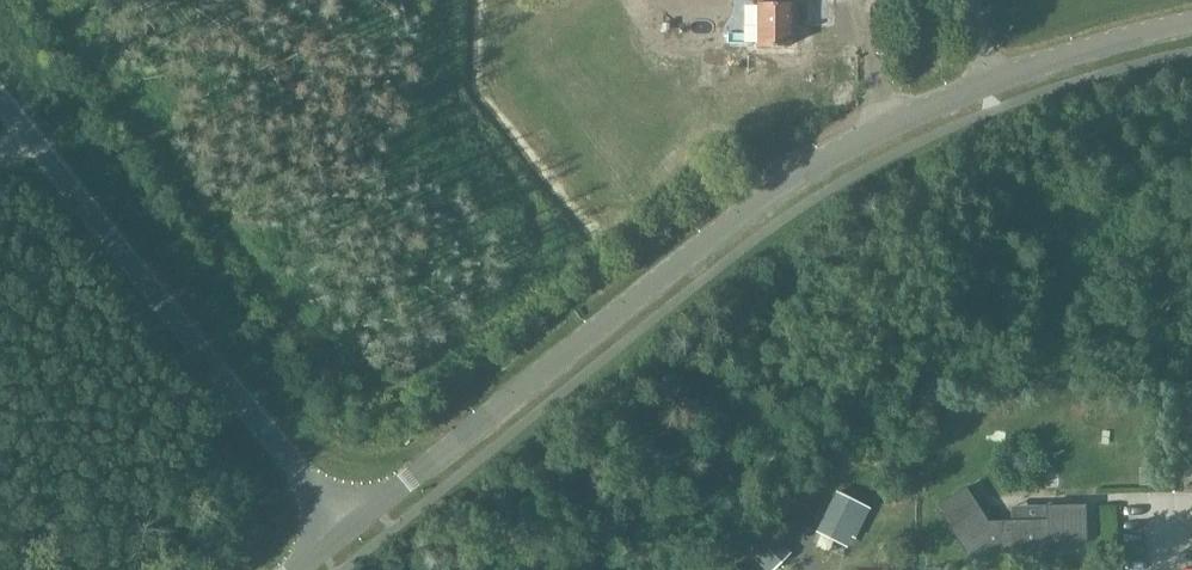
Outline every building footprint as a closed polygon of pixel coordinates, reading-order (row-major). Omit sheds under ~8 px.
[(761,2),(757,2),(757,45),(788,45),(788,2),(783,2),(783,0),(761,0),(761,2)] [(968,486),(937,506),(971,557),(1050,555),(1050,543),(1088,542),(1087,503),(1048,504),(1048,518),(990,520),(968,486)] [(835,491),(815,531),(846,547),(851,536),(854,538),(869,508),(835,491)] [(765,569),(772,569),(790,552),(762,524),(741,546),(765,569)]
